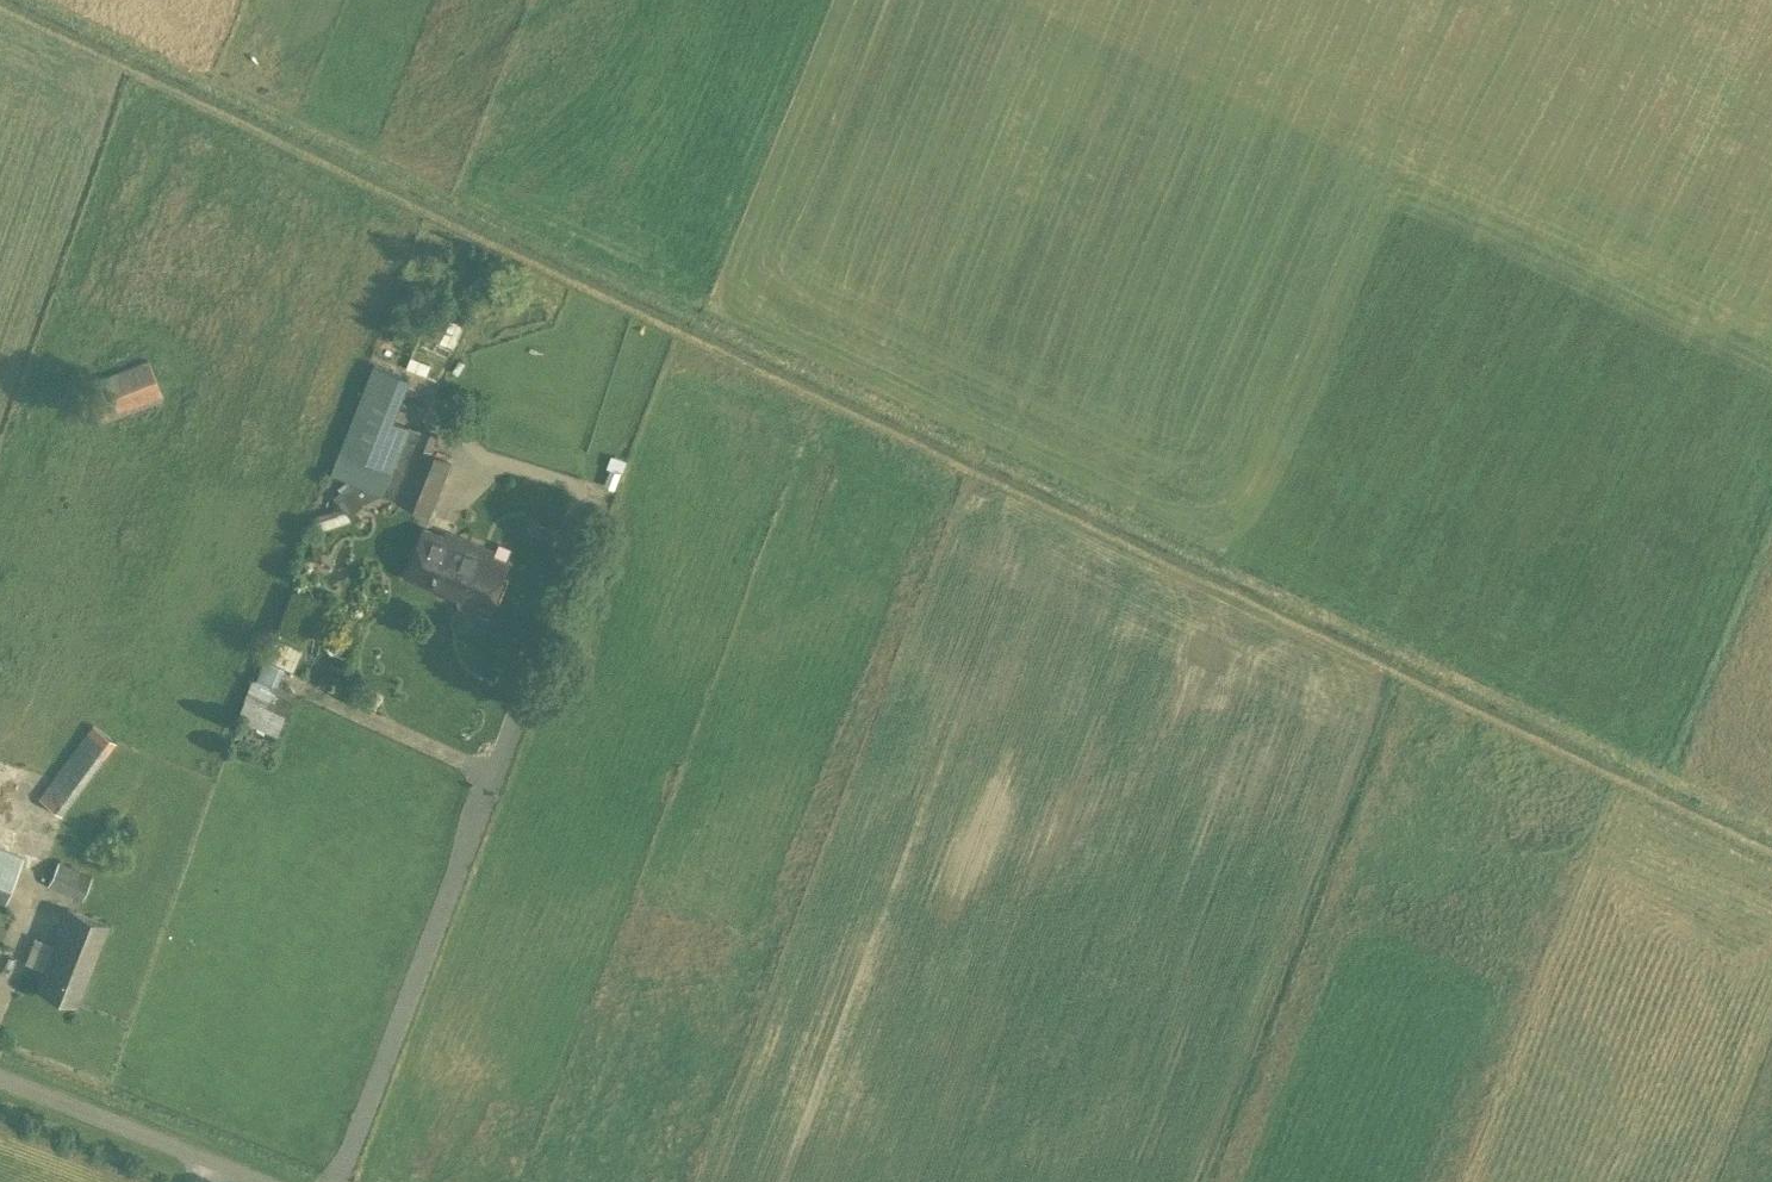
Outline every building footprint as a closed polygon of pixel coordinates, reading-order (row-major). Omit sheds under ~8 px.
[(444,317),(435,338),(454,347),(464,326),(444,317)] [(104,420),(164,399),(149,359),(89,380),(104,420)] [(395,419),(411,378),(374,364),(332,473),(353,481),(335,496),(343,506),(313,516),(318,530),(353,518),(356,520),(362,515),(357,510),(365,503),(364,502),(381,493),(432,515),(454,459),(433,451),(440,433),(423,426),(422,430),(395,419)] [(496,551),(471,541),(449,532),(447,537),(423,527),(404,574),(461,598),(459,601),(461,606),(475,612),(480,610),(482,606),(491,610),(511,560),(495,553),(496,551)] [(239,714),(277,731),(295,691),(278,684),(285,666),(294,670),(304,648),(275,635),(258,679),(254,677),(239,714)] [(328,643),(328,645),(328,647),(328,649),(329,650),(330,652),(332,653),(333,654),(335,654),(337,655),(339,654),(340,654),(342,653),(344,652),(345,650),(346,649),(346,647),(346,645),(346,643),(345,642),(345,640),(343,639),(342,637),(340,637),(339,636),(337,636),(335,636),(333,637),(332,637),(330,639),(329,640),(328,642),(328,643)] [(115,741),(93,724),(38,797),(61,814),(115,741)] [(0,847),(0,901),(4,903),(23,856),(0,847)] [(91,876),(59,861),(48,884),(81,899),(91,876)] [(67,909),(53,944),(36,937),(25,962),(43,969),(36,987),(76,1003),(107,925),(67,909)]
